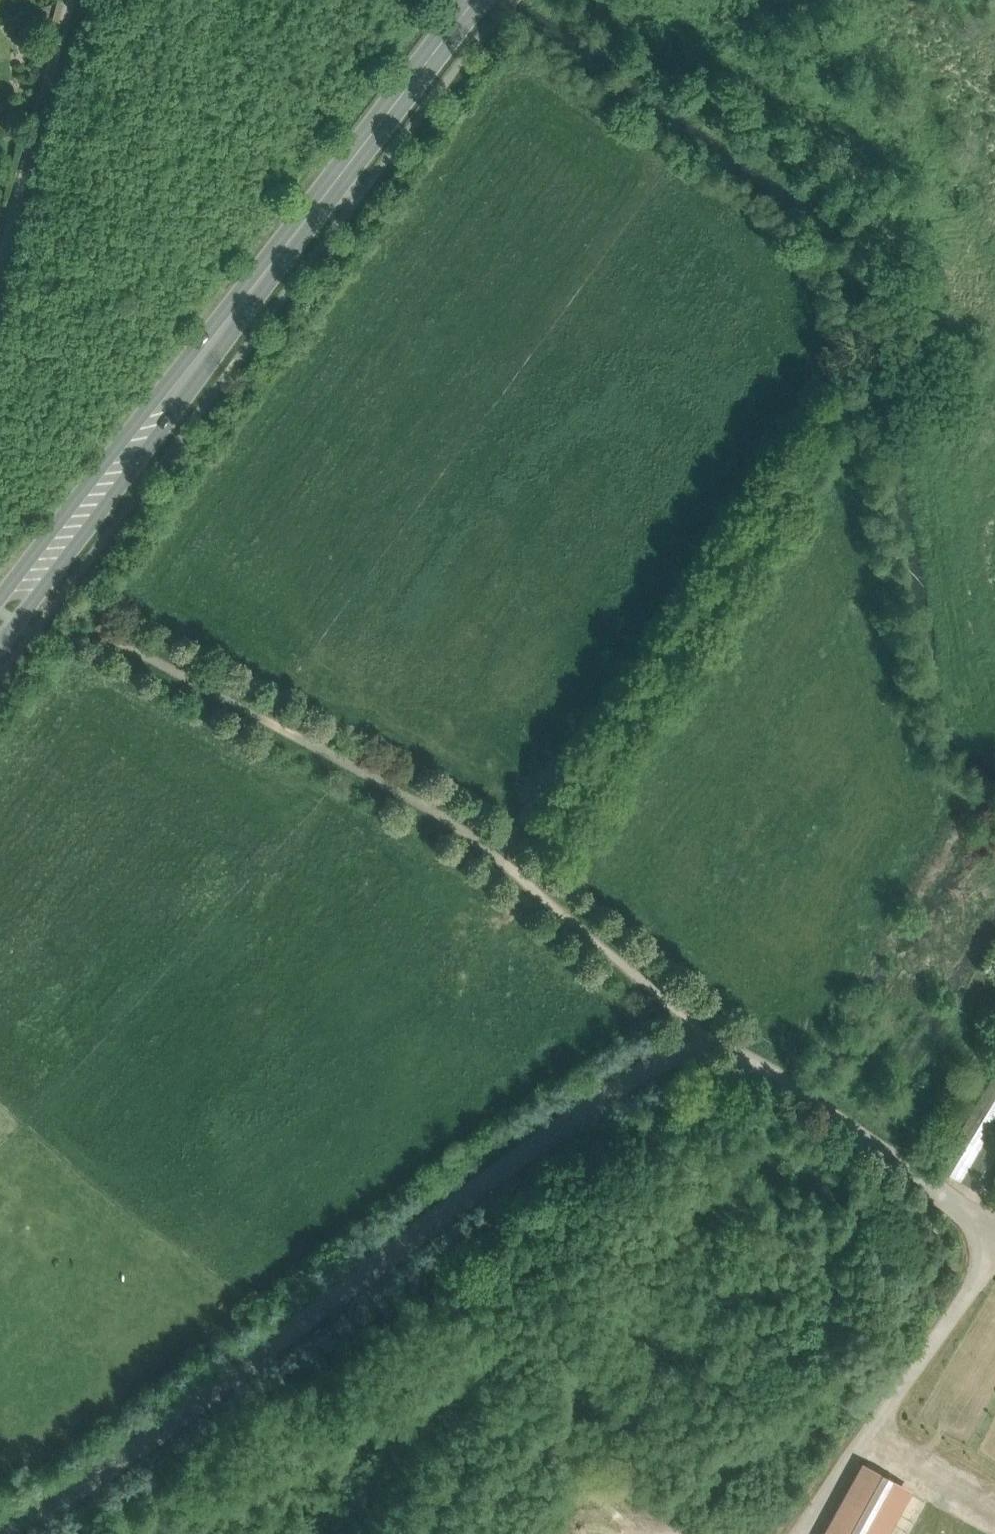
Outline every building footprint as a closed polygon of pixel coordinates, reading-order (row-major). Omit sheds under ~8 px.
[(940,1167),(987,1195),(994,1183),(994,1075),(940,1167)] [(907,1491),(863,1467),(827,1533),(884,1533),(907,1491)]
